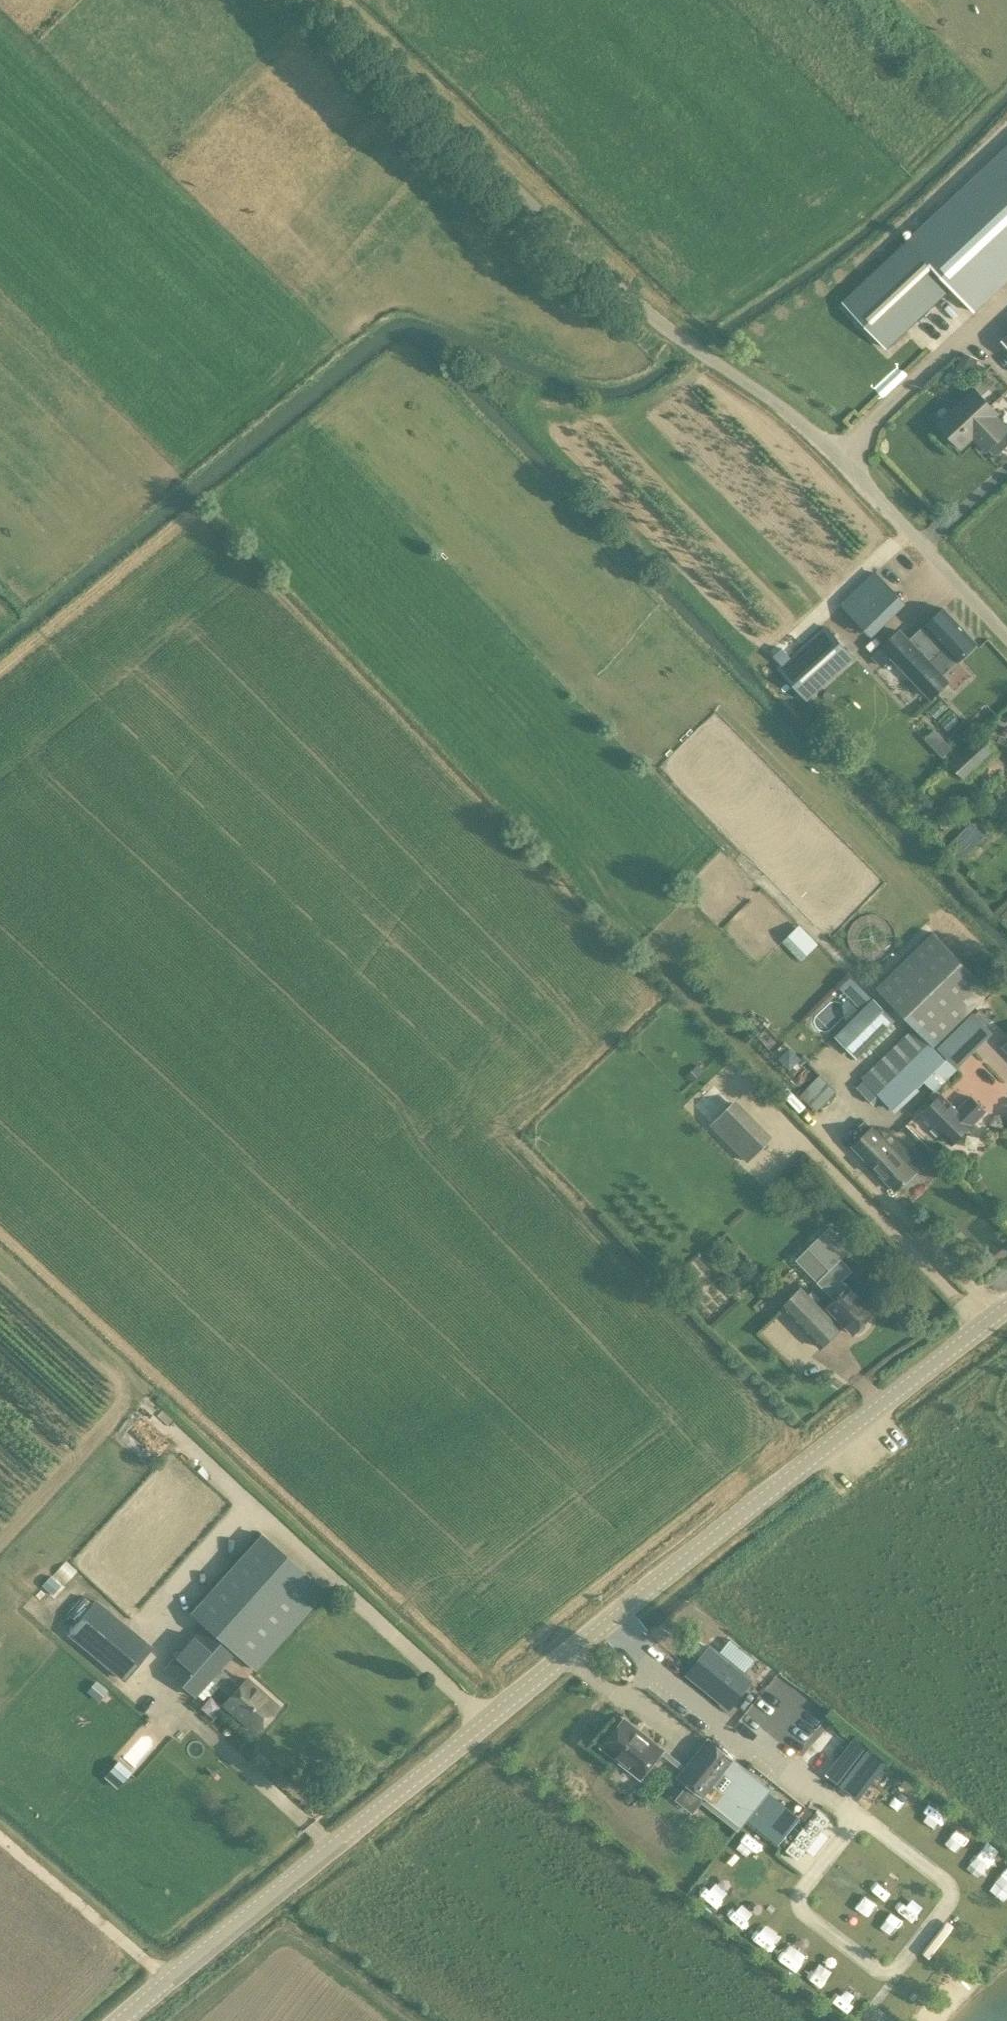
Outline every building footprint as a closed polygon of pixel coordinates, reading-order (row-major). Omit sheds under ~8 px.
[(843,301),(886,348),(953,290),(974,312),(1006,282),(1006,147),(843,301)] [(959,403),(962,406),(940,427),(943,430),(943,436),(949,442),(955,442),(961,449),(973,438),(997,416),(999,415),(998,414),(989,405),(974,389),(959,403)] [(973,438),(986,451),(989,449),(994,455),(999,454),(1006,447),(1006,428),(997,416),(973,438)] [(841,606),(846,612),(870,636),(904,601),(875,571),(841,606)] [(929,662),(944,648),(957,662),(977,644),(942,608),(913,636),(909,640),(929,662)] [(855,659),(826,626),(777,669),(806,702),(855,659)] [(899,630),(872,657),(881,667),(891,657),(931,699),(949,683),(929,662),(909,640),(899,630)] [(774,656),(779,662),(780,663),(789,655),(787,653),(782,648),(774,656)] [(940,756),(952,747),(937,726),(925,735),(940,756)] [(994,752),(979,736),(949,764),(963,781),(994,752)] [(966,862),(995,835),(978,819),(949,845),(966,862)] [(801,959),(819,942),(800,922),(782,939),(801,959)] [(862,1079),(895,1115),(927,1084),(935,1093),(974,1052),(993,1032),(971,1011),(991,992),(959,958),(959,959),(933,932),(877,988),(903,1014),(914,1026),(911,1029),(862,1079)] [(840,983),(859,1004),(871,994),(852,973),(840,983)] [(895,1021),(875,1001),(838,1040),(857,1059),(895,1021)] [(819,1076),(803,1092),(802,1093),(819,1109),(835,1092),(819,1076)] [(952,1145),(972,1125),(986,1111),(972,1097),(958,1111),(942,1095),(922,1115),(952,1145)] [(768,1140),(731,1102),(710,1123),(747,1161),(768,1140)] [(923,1166),(900,1142),(892,1149),(883,1139),(882,1139),(884,1137),(873,1125),(872,1127),(865,1120),(864,1121),(846,1139),(854,1147),(863,1157),(895,1191),(915,1173),(923,1166)] [(830,1269),(817,1281),(827,1292),(827,1293),(834,1301),(827,1308),(852,1334),(856,1330),(859,1330),(863,1326),(863,1324),(875,1313),(849,1287),(842,1280),(853,1270),(842,1259),(852,1249),(830,1227),(809,1248),(830,1269)] [(992,1279),(1000,1285),(1006,1277),(1006,1262),(992,1279)] [(801,1287),(781,1307),(821,1347),(841,1327),(801,1287)] [(212,1680),(231,1696),(223,1705),(254,1732),(277,1707),(246,1679),(239,1686),(221,1669),(234,1654),(255,1672),(327,1592),(260,1533),(189,1614),(201,1625),(162,1669),(195,1699),(212,1680)] [(50,1577),(42,1586),(52,1595),(60,1587),(50,1577)] [(123,1680),(151,1645),(97,1601),(68,1636),(123,1680)] [(683,1686),(719,1715),(739,1690),(703,1661),(683,1686)] [(792,1732),(807,1718),(800,1710),(785,1724),(792,1732)] [(641,1779),(663,1751),(625,1720),(602,1748),(641,1779)] [(123,1757),(137,1768),(164,1732),(151,1722),(123,1757)] [(831,1722),(801,1761),(815,1772),(818,1768),(838,1783),(864,1748),(831,1722)] [(708,1741),(679,1778),(702,1797),(699,1800),(740,1831),(772,1790),(733,1761),(708,1741)] [(842,1785),(858,1797),(885,1763),(870,1751),(842,1785)] [(103,1775),(117,1787),(132,1771),(118,1758),(103,1775)] [(782,1832),(797,1814),(787,1806),(772,1824),(782,1832)] [(831,1828),(818,1817),(787,1856),(801,1865),(831,1828)]
